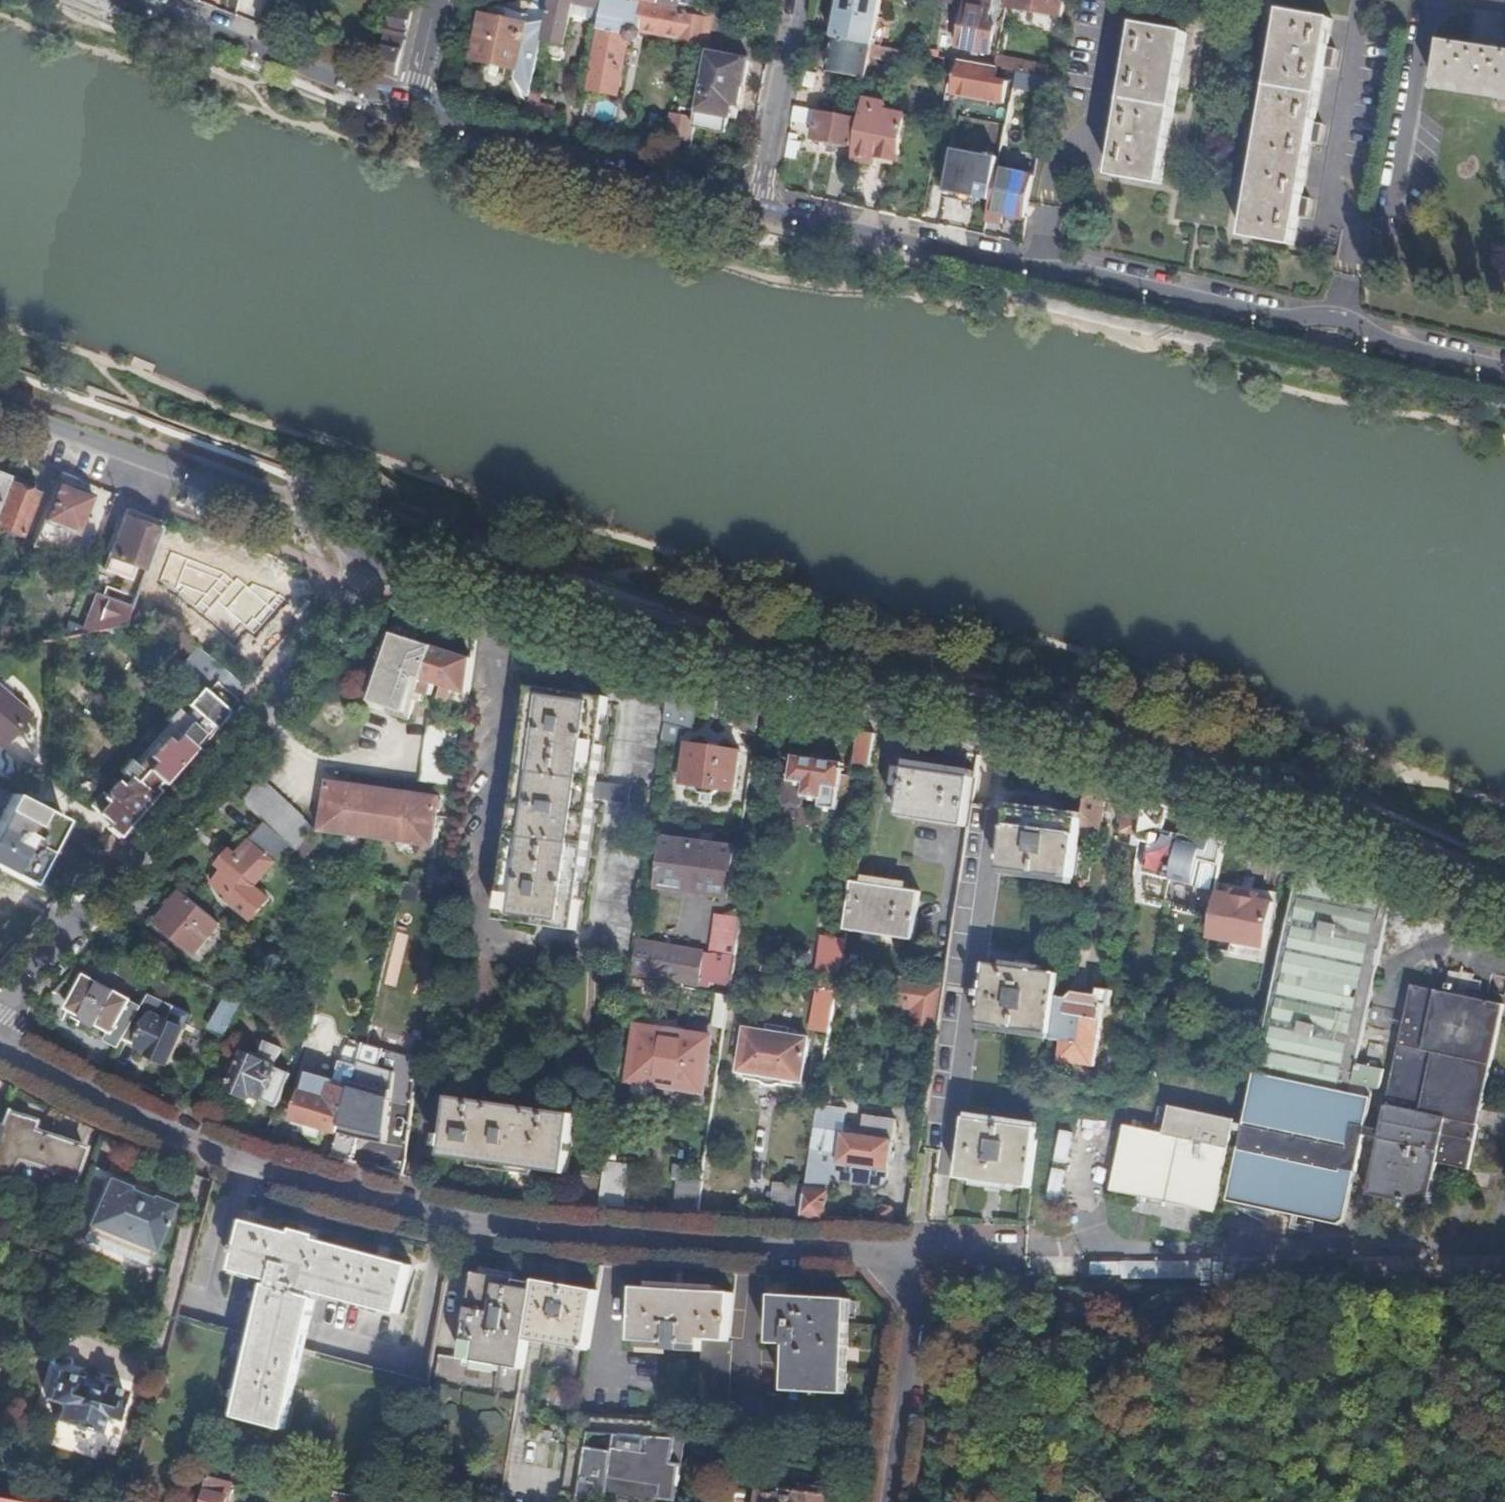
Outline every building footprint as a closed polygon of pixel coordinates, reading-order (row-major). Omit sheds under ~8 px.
[(543,42),(566,47),(575,6),(603,13),(605,0),(552,0),(543,42)] [(619,0),(605,0),(603,13),(590,86),(589,92),(619,98),(629,43),(634,44),(640,40),(641,34),(711,47),(716,18),(681,12),(659,8),(619,0)] [(659,8),(681,12),(683,0),(661,0),(659,8)] [(882,0),(841,0),(834,40),(873,47),(882,0)] [(1063,20),(1067,0),(1007,0),(1005,9),(1063,20)] [(518,71),(528,26),(521,25),(524,12),(492,5),(489,18),(483,17),(474,61),(518,71)] [(959,50),(991,57),(996,29),(990,28),(992,14),(968,8),(959,50)] [(393,10),(378,76),(398,79),(412,15),(393,10)] [(1333,23),(1284,14),(1245,239),(1295,248),(1300,221),(1308,222),(1312,201),(1304,200),(1313,146),(1321,147),(1324,127),(1316,126),(1325,71),(1334,72),(1337,52),(1329,51),(1333,23)] [(726,59),(734,22),(716,18),(711,47),(709,56),(726,59)] [(1188,36),(1138,27),(1133,55),(1125,54),(1122,74),(1129,75),(1120,131),(1112,130),(1109,149),(1117,150),(1112,178),(1162,187),(1188,36)] [(826,74),(868,82),(874,47),(873,47),(834,40),(826,74)] [(1447,45),(1439,90),(1504,101),(1504,54),(1494,53),(1494,48),(1483,46),(1483,51),(1447,45)] [(909,68),(911,54),(877,48),(874,61),(909,68)] [(749,64),(726,59),(709,56),(698,113),(730,119),(738,121),(749,64)] [(995,84),(998,70),(962,64),(956,96),(1004,106),(1007,86),(995,84)] [(1015,90),(1050,96),(1053,80),(1018,74),(1015,90)] [(534,81),(528,111),(549,115),(556,85),(534,81)] [(572,136),(580,138),(589,92),(590,86),(581,85),(572,136)] [(795,109),(792,125),(816,130),(814,142),(852,150),(858,122),(795,109)] [(875,155),(892,159),(897,133),(882,130),(883,125),(871,123),(873,112),(862,111),(860,122),(855,150),(857,151),(856,164),(873,168),(875,155)] [(666,141),(692,146),(695,129),(698,116),(680,112),(679,121),(671,120),(666,141)] [(698,116),(695,129),(727,135),(730,119),(698,113),(698,116)] [(998,171),(1007,129),(987,125),(977,169),(998,173),(998,171)] [(990,213),(1006,217),(1025,220),(1034,179),(998,171),(998,173),(990,213)] [(990,213),(988,223),(1004,227),(1006,217),(990,213)] [(74,491),(78,482),(61,475),(35,543),(51,548),(53,544),(57,546),(64,532),(78,537),(93,499),(74,491)] [(0,502),(0,528),(22,536),(37,497),(6,486),(0,502)] [(144,572),(161,525),(128,513),(105,573),(129,582),(134,568),(144,572)] [(191,592),(186,607),(233,622),(229,633),(256,642),(272,593),(261,589),(263,582),(196,562),(199,552),(180,546),(168,585),(191,592)] [(106,590),(103,598),(130,609),(133,600),(106,590)] [(22,596),(16,593),(10,612),(16,614),(22,596)] [(130,609),(103,598),(91,626),(87,638),(122,631),(130,609)] [(87,638),(91,626),(43,605),(26,647),(56,643),(87,638)] [(470,698),(475,663),(395,638),(374,705),(408,716),(415,693),(432,698),(435,687),(443,689),(439,701),(451,704),(453,693),(470,698)] [(184,760),(243,691),(194,648),(188,655),(194,660),(190,664),(201,675),(206,679),(195,691),(199,695),(189,707),(192,710),(185,718),(177,711),(167,722),(173,728),(137,768),(131,763),(121,775),(129,781),(122,790),(118,788),(107,801),(102,797),(92,810),(120,833),(144,805),(184,760)] [(699,696),(673,689),(669,724),(695,732),(699,696)] [(0,691),(0,750),(1,751),(30,717),(0,691)] [(611,702),(534,691),(501,924),(578,934),(611,702)] [(759,739),(762,712),(732,705),(729,716),(733,725),(744,735),(759,739)] [(871,776),(877,736),(860,733),(854,773),(871,776)] [(742,755),(689,748),(684,786),(700,788),(701,792),(704,794),(718,797),(722,794),(723,791),(737,793),(742,755)] [(845,766),(796,758),(792,781),(787,781),(784,802),(787,807),(799,809),(806,806),(807,798),(823,801),(821,809),(840,813),(841,802),(840,802),(842,784),(846,784),(847,777),(844,776),(845,766)] [(969,830),(976,783),(908,772),(901,820),(969,830)] [(264,784),(246,805),(268,825),(290,846),(307,862),(317,851),(298,833),(308,822),(264,784)] [(1107,791),(1088,785),(1083,823),(1081,838),(1082,838),(1100,841),(1107,791)] [(436,826),(439,805),(439,804),(330,789),(324,833),(409,845),(425,848),(425,860),(432,861),(436,826)] [(1148,803),(1128,797),(1123,835),(1134,837),(1133,842),(1141,844),(1142,843),(1148,803)] [(31,887),(63,824),(12,798),(0,821),(0,871),(31,887)] [(1172,810),(1148,803),(1142,843),(1153,845),(1146,875),(1217,893),(1228,829),(1203,821),(1203,824),(1171,814),(1172,810)] [(453,828),(455,808),(439,805),(436,826),(453,828)] [(1081,838),(1083,823),(1011,813),(1003,873),(1076,883),(1082,838),(1081,838)] [(290,846),(268,825),(239,858),(234,853),(221,869),(226,874),(215,887),(228,899),(226,901),(252,923),(271,901),(255,887),(290,846)] [(739,852),(665,841),(659,890),(733,900),(739,852)] [(425,848),(409,845),(407,857),(425,860),(425,848)] [(1396,932),(1406,908),(1396,904),(1360,888),(1302,861),(1263,1039),(1229,1196),(1344,1220),(1354,1174),(1359,1174),(1366,1138),(1368,1129),(1373,1107),(1361,1104),(1364,1088),(1369,1089),(1381,1091),(1386,1072),(1359,1066),(1362,1055),(1364,1055),(1369,1036),(1366,1035),(1383,955),(1386,956),(1389,941),(1386,940),(1388,929),(1396,932)] [(920,892),(855,883),(847,931),(912,940),(920,892)] [(1232,895),(1217,893),(1209,939),(1233,944),(1267,950),(1275,903),(1262,901),(1262,895),(1254,894),(1254,899),(1239,897),(1240,892),(1233,890),(1232,895)] [(210,916),(183,895),(158,926),(196,958),(222,927),(210,916)] [(741,931),(743,922),(724,920),(721,922),(714,965),(719,966),(716,987),(733,989),(734,978),(737,962),(738,955),(741,931)] [(842,972),(846,943),(829,940),(824,991),(838,993),(842,972)] [(707,956),(639,943),(634,976),(712,991),(714,976),(704,973),(707,956)] [(1267,950),(1233,944),(1230,958),(1265,964),(1267,950)] [(1060,999),(1062,979),(989,968),(981,1028),(1053,1038),(1060,999)] [(1383,1141),(1377,1168),(1385,1170),(1379,1197),(1431,1209),(1441,1163),(1472,1170),(1504,1018),(1504,1006),(1472,999),(1474,989),(1485,991),(1487,983),(1477,980),(1478,976),(1467,973),(1467,975),(1456,973),(1451,995),(1416,987),(1413,999),(1408,998),(1406,1005),(1412,1006),(1390,1108),(1381,1106),(1379,1118),(1387,1120),(1384,1133),(1383,1141)] [(108,1045),(121,1052),(126,1043),(144,1012),(88,980),(70,1012),(84,1020),(79,1029),(95,1038),(100,1029),(112,1036),(108,1045)] [(910,1025),(937,1027),(939,983),(892,980),(891,1008),(911,1009),(910,1025)] [(1503,981),(1499,981),(1497,983),(1496,988),(1498,990),(1500,992),(1503,992),(1504,991),(1504,981),(1503,981)] [(1070,1001),(1060,999),(1053,1038),(1053,1042),(1063,1043),(1060,1063),(1095,1069),(1105,1007),(1110,1008),(1112,994),(1101,992),(1100,999),(1075,995),(1070,1001)] [(727,1030),(732,999),(720,997),(717,1028),(727,1030)] [(212,1030),(227,1038),(244,1007),(230,999),(212,1030)] [(144,1012),(126,1043),(153,1055),(151,1061),(170,1069),(185,1034),(168,1025),(175,1011),(151,1000),(144,1012)] [(712,1041),(641,1031),(633,1084),(705,1094),(712,1041)] [(811,1042),(748,1033),(742,1074),(805,1084),(811,1042)] [(830,1046),(827,1061),(840,1063),(843,1048),(844,1048),(830,1046)] [(264,1104),(279,1111),(293,1078),(278,1071),(285,1053),(268,1047),(261,1066),(246,1059),(232,1096),(250,1103),(252,1099),(264,1104)] [(342,1065),(361,1068),(365,1055),(346,1051),(342,1065)] [(390,1104),(414,1110),(420,1064),(399,1060),(390,1104)] [(341,1140),(355,1090),(361,1068),(342,1065),(336,1085),(312,1079),(306,1098),(304,1098),(296,1130),(324,1138),(325,1135),(341,1140)] [(1375,1096),(1369,1089),(1364,1088),(1361,1104),(1373,1107),(1375,1096)] [(334,1163),(351,1168),(351,1165),(355,1163),(373,1095),(355,1090),(341,1140),(334,1163)] [(577,1119),(454,1103),(448,1142),(444,1142),(443,1153),(446,1153),(446,1162),(570,1179),(577,1119)] [(1234,1127),(1169,1110),(1161,1138),(1123,1128),(1106,1192),(1210,1221),(1234,1127)] [(4,1113),(0,1125),(0,1171),(10,1174),(15,1160),(72,1180),(82,1150),(29,1131),(31,1123),(4,1113)] [(1032,1190),(1041,1131),(968,1121),(959,1181),(1032,1190)] [(1057,1128),(1050,1198),(1064,1199),(1071,1129),(1057,1128)] [(1368,1129),(1366,1138),(1383,1141),(1384,1133),(1368,1129)] [(817,1130),(803,1221),(824,1222),(831,1175),(838,1176),(839,1165),(890,1172),(894,1143),(817,1130)] [(941,1173),(957,1174),(959,1154),(942,1153),(941,1173)] [(839,1165),(838,1176),(843,1183),(882,1188),(888,1182),(890,1172),(839,1165)] [(174,1203),(91,1168),(88,1176),(106,1183),(107,1181),(129,1190),(128,1192),(150,1201),(151,1199),(172,1208),(174,1203)] [(604,1210),(627,1212),(632,1170),(609,1168),(604,1210)] [(1371,1196),(1379,1197),(1385,1170),(1377,1168),(1371,1196)] [(1344,1220),(1229,1196),(1228,1203),(1343,1226),(1348,1222),(1359,1174),(1354,1174),(1344,1220)] [(153,1255),(172,1208),(151,1199),(150,1201),(128,1192),(129,1190),(107,1181),(106,1183),(88,1228),(90,1229),(151,1254),(153,1255)] [(698,1216),(703,1186),(680,1185),(678,1215),(698,1216)] [(257,1339),(176,1317),(168,1345),(249,1367),(236,1419),(284,1432),(297,1378),(425,1412),(430,1385),(305,1352),(317,1303),(314,1301),(315,1294),(399,1316),(412,1269),(248,1226),(242,1251),(237,1250),(236,1257),(239,1258),(235,1274),(273,1284),(273,1289),(270,1289),(257,1339)] [(146,1268),(151,1254),(90,1229),(84,1243),(146,1268)] [(529,1343),(540,1288),(477,1278),(463,1363),(524,1373),(529,1343)] [(598,1295),(540,1285),(540,1288),(529,1343),(588,1355),(598,1295)] [(731,1344),(736,1296),(637,1292),(634,1344),(672,1346),(672,1353),(703,1354),(705,1342),(731,1344)] [(775,1300),(773,1348),(789,1349),(787,1395),(847,1399),(852,1304),(775,1300)] [(733,1344),(731,1344),(705,1342),(703,1354),(699,1425),(728,1427),(733,1344)] [(124,1394),(101,1387),(99,1395),(76,1387),(78,1380),(55,1373),(47,1403),(60,1406),(55,1423),(97,1435),(102,1419),(115,1423),(124,1394)] [(99,1395),(101,1387),(78,1380),(76,1387),(99,1395)] [(589,1433),(577,1501),(677,1501),(687,1440),(589,1433)] [(206,1501),(229,1501),(233,1486),(211,1480),(206,1501)] [(0,1489),(0,1501),(68,1501),(70,1493),(41,1487),(39,1496),(0,1489)] [(826,1498),(799,1494),(798,1495),(780,1492),(778,1500),(761,1498),(760,1501),(825,1501),(826,1498)]
